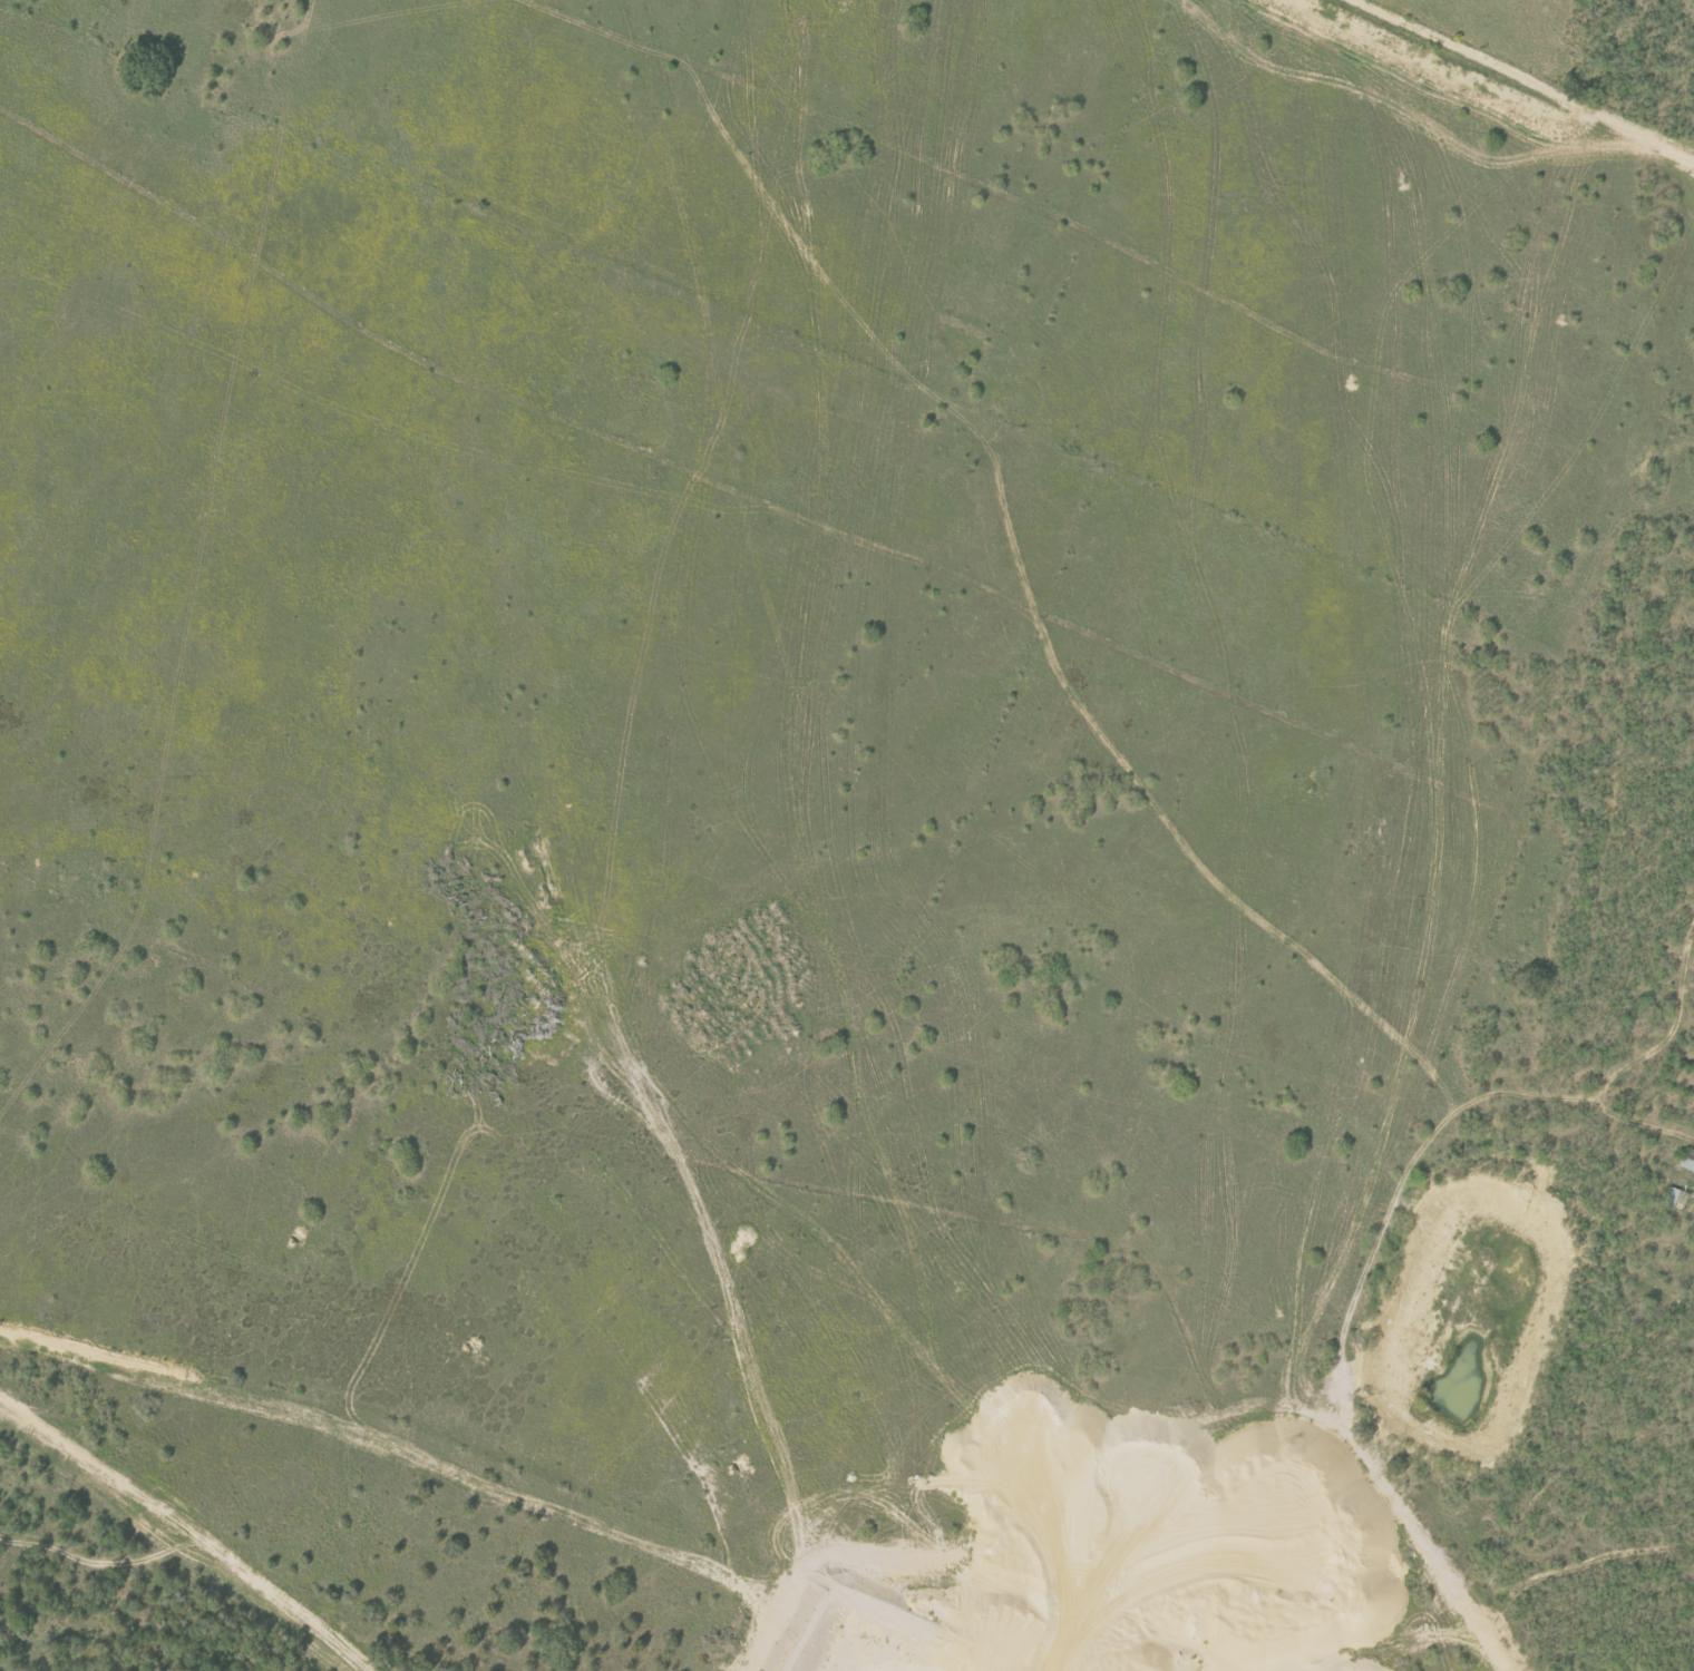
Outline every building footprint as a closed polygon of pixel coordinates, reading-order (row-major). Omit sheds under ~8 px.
[(1664,1205),(1681,1210),(1687,1192),(1670,1186),(1664,1205)]
